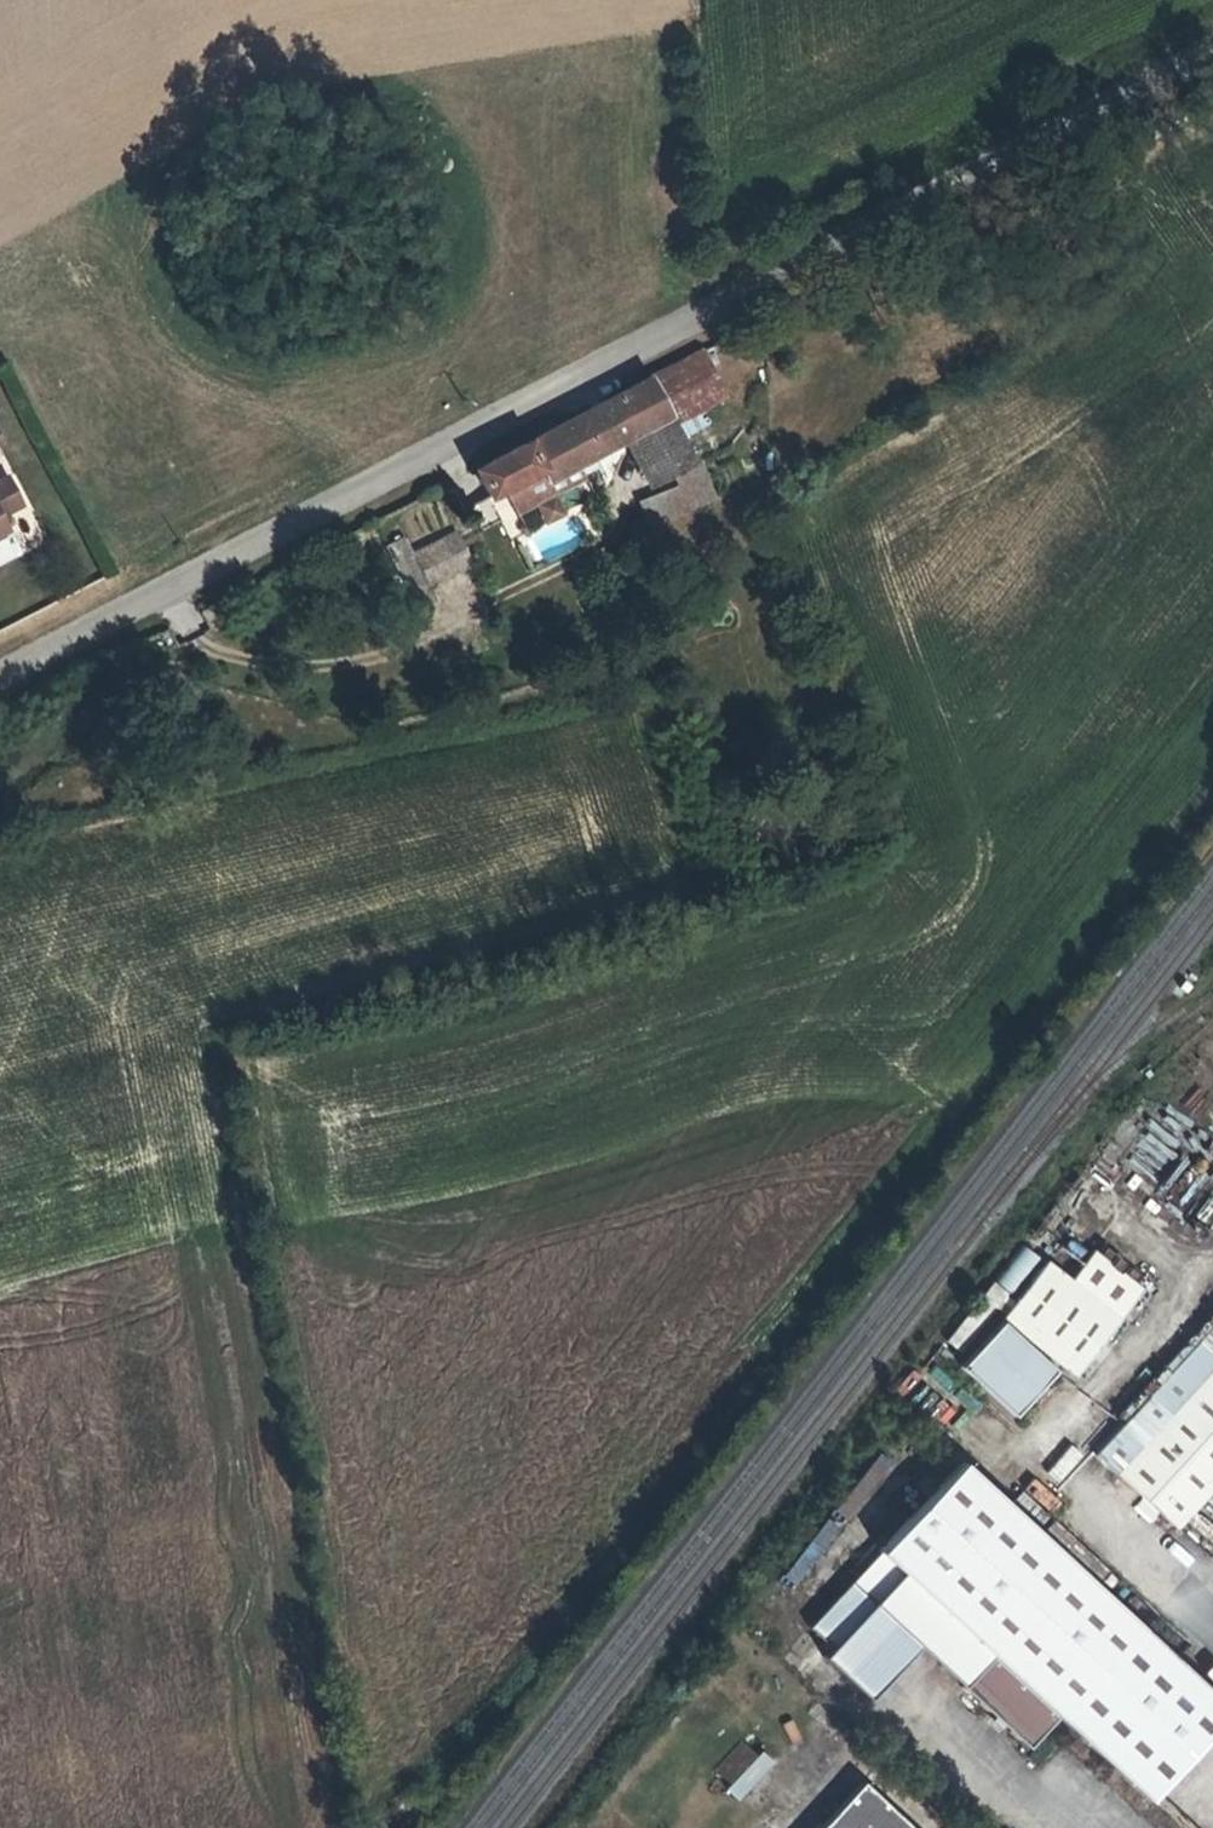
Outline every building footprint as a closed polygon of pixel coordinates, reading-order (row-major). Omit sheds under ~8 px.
[(546,480),(629,436),(670,414),(674,422),(725,395),(702,351),(476,470),(489,496),(540,470),(546,480)] [(695,462),(674,422),(670,414),(629,436),(654,483),(695,462)] [(21,506),(7,479),(0,483),(0,517),(21,506)] [(638,504),(647,526),(688,508),(679,487),(638,504)] [(18,553),(0,517),(0,563),(18,553)] [(456,532),(445,537),(462,542),(456,532)] [(473,564),(462,542),(445,537),(413,554),(430,586),(473,564)] [(1010,1275),(1016,1279),(1012,1284),(1103,1358),(1158,1291),(1108,1251),(1084,1279),(1043,1246),(1024,1269),(1019,1265),(1010,1275)] [(959,1366),(1014,1417),(1077,1348),(1022,1297),(959,1366)] [(1212,1486),(1212,1357),(1198,1343),(1148,1396),(1172,1418),(1118,1476),(1174,1528),(1212,1486)] [(1148,1396),(1094,1456),(1117,1477),(1118,1476),(1172,1418),(1148,1396)] [(1059,1482),(1084,1456),(1072,1444),(1046,1469),(1059,1482)] [(1057,1718),(1139,1629),(960,1463),(936,1490),(809,1628),(832,1649),(823,1658),(869,1701),(919,1647),(947,1617),(990,1656),(961,1688),(1028,1750),(1057,1718)] [(1034,1478),(1013,1501),(1040,1527),(1062,1504),(1034,1478)] [(919,1647),(961,1688),(990,1656),(947,1617),(919,1647)] [(1139,1629),(1057,1718),(1146,1800),(1212,1726),(1212,1697),(1139,1629)] [(1212,1687),(1212,1667),(1212,1666),(1202,1677),(1212,1687)] [(743,1736),(711,1773),(741,1800),(773,1763),(743,1736)] [(860,1784),(819,1827),(908,1827),(860,1784)]
